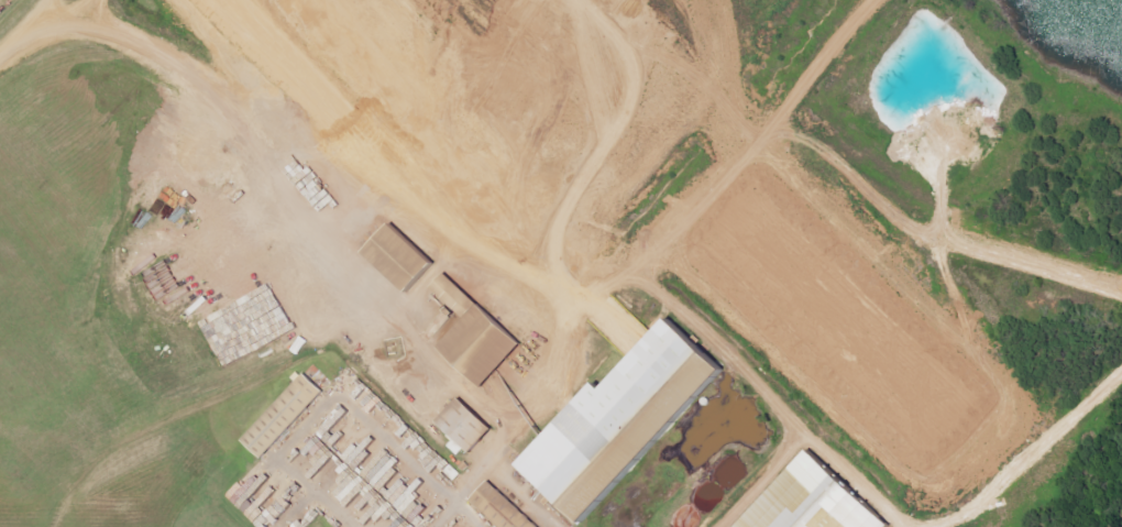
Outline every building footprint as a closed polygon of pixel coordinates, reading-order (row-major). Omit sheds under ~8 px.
[(418,292),(375,250),(400,222),(446,264),(418,292)] [(437,288),(450,274),(483,305),(470,317),(437,288)] [(225,367),(296,332),(278,295),(270,299),(265,290),(202,321),(225,367)] [(444,348),(470,317),(483,305),(528,342),(488,387),(444,348)] [(534,463),(607,381),(617,388),(682,319),(738,369),(598,521),(534,463)] [(244,439),(308,371),(329,392),(265,457),(244,439)] [(444,421),(466,397),(499,428),(477,450),(444,421)] [(310,452),(315,455),(311,477),(317,484),(329,474),(340,476),(343,490),(352,491),(350,504),(367,507),(374,501),(372,515),(395,526),(412,526),(413,526),(415,526),(421,526),(438,495),(428,492),(418,500),(421,487),(412,485),(409,468),(392,472),(388,449),(384,452),(356,458),(361,447),(359,436),(345,433),(342,421),(341,417),(308,443),(310,452)] [(899,526),(898,526),(745,526),(818,448),(899,526)] [(228,497),(244,512),(273,481),(267,475),(262,479),(253,470),(228,497)] [(494,481),(545,526),(506,526),(476,499),(494,481)]
